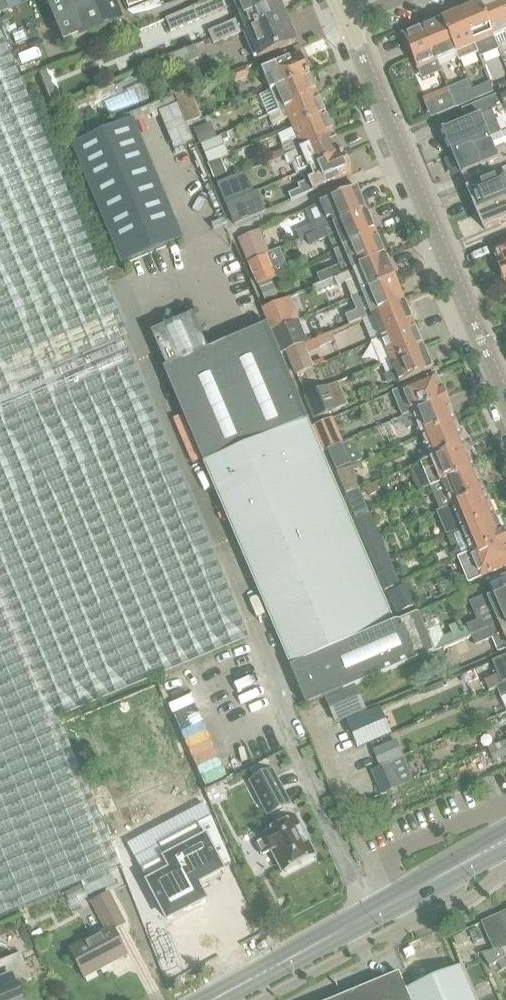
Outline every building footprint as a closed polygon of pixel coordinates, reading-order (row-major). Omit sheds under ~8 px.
[(0,2),(0,15),(9,11),(5,0),(4,0),(0,2)] [(124,20),(116,0),(46,0),(65,45),(124,20)] [(128,12),(133,16),(151,12),(162,7),(159,0),(155,0),(128,12)] [(213,16),(227,10),(223,0),(213,0),(192,9),(193,10),(165,21),(170,33),(213,16)] [(247,31),(284,16),(278,2),(280,1),(279,0),(244,0),(235,3),(241,18),(208,32),(213,44),(247,31)] [(500,0),(491,0),(480,5),(498,48),(505,45),(505,15),(500,0)] [(498,50),(498,48),(480,5),(461,12),(478,55),(480,58),(498,50)] [(459,63),(478,55),(461,12),(442,20),(456,55),(459,63)] [(290,31),(284,16),(247,31),(258,59),(295,43),(294,41),(295,40),(291,30),(290,31)] [(437,62),(456,55),(442,20),(423,28),(437,62)] [(418,70),(437,62),(423,28),(403,36),(418,70)] [(16,44),(27,39),(23,30),(13,34),(16,44)] [(82,884),(88,897),(117,885),(112,872),(121,868),(59,720),(249,640),(124,341),(128,339),(0,31),(0,919),(82,884)] [(165,44),(170,56),(176,54),(171,42),(165,44)] [(175,55),(180,67),(199,59),(194,47),(175,55)] [(180,67),(175,55),(156,63),(161,74),(180,67)] [(270,94),(275,91),(309,76),(308,74),(309,72),(306,64),(303,63),(300,55),(289,59),(289,60),(261,72),(270,94)] [(249,66),(232,74),(236,83),(253,76),(249,66)] [(47,71),(38,74),(50,105),(59,102),(47,71)] [(274,103),(278,113),(317,97),(309,76),(275,91),(279,100),(274,103)] [(497,87),(501,96),(505,94),(505,83),(497,87)] [(490,84),(472,92),(476,102),(495,94),(490,84)] [(457,110),(476,102),(472,92),(453,100),(457,110)] [(450,94),(425,104),(432,120),(457,110),(453,100),(450,94)] [(452,156),(488,140),(483,128),(495,122),(491,113),(502,108),(505,114),(505,113),(505,95),(438,123),(452,156)] [(287,122),(291,131),(326,117),(317,97),(278,113),(267,118),(272,128),(287,122)] [(286,156),(286,157),(334,137),(326,117),(291,131),(295,140),(281,146),(283,150),(286,156)] [(122,266),(183,240),(133,121),(72,147),(122,266)] [(194,130),(202,145),(217,139),(211,123),(194,130)] [(488,140),(452,156),(461,178),(463,177),(488,167),(492,177),(505,172),(505,149),(500,135),(488,140)] [(222,137),(217,139),(202,145),(205,153),(210,165),(222,160),(230,157),(224,142),(222,137)] [(302,174),(309,171),(343,157),(334,137),(286,157),(290,167),(297,164),(302,174)] [(283,150),(272,155),(274,161),(286,156),(283,150)] [(309,171),(302,174),(301,175),(305,184),(298,187),(299,191),(288,196),(291,202),(312,194),(351,177),(348,169),(349,167),(346,160),(344,160),(343,157),(309,171)] [(222,160),(210,165),(215,178),(227,173),(222,160)] [(475,212),(505,199),(505,176),(467,192),(475,212)] [(218,186),(225,206),(238,201),(239,200),(251,195),(245,182),(241,184),(238,177),(218,186)] [(308,229),(311,237),(367,213),(357,190),(320,206),(326,221),(308,229)] [(475,212),(484,232),(505,223),(505,199),(475,212)] [(246,219),(238,201),(225,206),(232,225),(246,219)] [(337,234),(343,249),(343,250),(377,236),(367,213),(311,237),(314,244),(337,234)] [(257,232),(239,240),(249,263),(267,255),(257,232)] [(342,277),(353,272),(386,258),(377,236),(343,250),(343,249),(334,253),(340,267),(316,277),(320,286),(342,277)] [(501,275),(505,273),(505,244),(492,250),(498,265),(497,266),(501,275)] [(259,285),(276,278),(267,255),(249,263),(259,285)] [(342,277),(351,299),(395,280),(386,258),(353,272),(342,277)] [(350,326),(363,321),(405,303),(395,280),(351,299),(357,313),(346,318),(350,326)] [(271,285),(261,289),(266,301),(278,296),(273,284),(271,285)] [(288,299),(262,310),(272,333),(298,321),(288,299)] [(405,303),(363,321),(372,343),(415,325),(405,303)] [(192,315),(151,333),(166,368),(163,369),(201,460),(204,465),(309,421),(267,325),(208,350),(192,315)] [(298,321),(272,333),(281,355),(287,353),(304,346),(307,344),(298,321)] [(415,325),(372,343),(381,366),(383,365),(424,348),(415,325)] [(332,333),(317,340),(320,348),(336,341),(332,333)] [(296,375),(314,368),(304,346),(287,353),(296,375)] [(383,365),(386,375),(394,371),(400,385),(434,371),(424,348),(383,365)] [(402,418),(412,414),(447,399),(443,389),(442,390),(436,376),(392,394),(402,418)] [(332,387),(323,391),(305,398),(314,420),(341,408),(332,387)] [(450,407),(447,399),(412,414),(422,437),(456,423),(449,408),(450,407)] [(309,421),(204,465),(290,670),(394,625),(322,452),(312,429),(309,421)] [(422,437),(431,461),(465,447),(456,423),(422,437)] [(324,424),(312,429),(322,452),(334,447),(324,424)] [(342,445),(328,451),(337,472),(351,466),(342,445)] [(421,465),(430,489),(475,470),(465,447),(431,461),(421,465)] [(430,489),(440,512),(485,494),(475,470),(430,489)] [(376,483),(363,490),(367,498),(380,491),(376,483)] [(360,490),(346,496),(356,519),(369,513),(360,490)] [(437,514),(447,537),(495,517),(485,494),(440,512),(437,514)] [(371,514),(355,520),(365,544),(381,537),(371,514)] [(458,560),(505,540),(502,530),(500,531),(495,517),(447,537),(452,549),(458,547),(461,554),(453,557),(455,562),(458,560)] [(381,537),(365,544),(375,568),(391,561),(381,537)] [(458,560),(468,584),(505,568),(505,540),(458,560)] [(391,561),(375,568),(385,591),(400,585),(391,561)] [(410,584),(386,594),(395,615),(415,607),(419,605),(410,584)] [(467,626),(471,635),(472,637),(478,635),(505,623),(505,593),(494,599),(490,600),(488,596),(472,603),(479,621),(469,626),(469,625),(467,626)] [(430,609),(420,614),(427,631),(438,626),(440,624),(441,622),(441,620),(439,617),(437,616),(435,615),(432,615),(430,609)] [(420,614),(295,668),(310,704),(435,650),(427,631),(420,614)] [(472,637),(476,646),(482,644),(492,639),(498,653),(499,654),(505,651),(505,623),(478,635),(472,637)] [(497,691),(505,687),(505,675),(486,684),(490,694),(497,691)] [(324,700),(334,724),(366,711),(356,687),(324,700)] [(497,691),(502,702),(504,701),(505,706),(505,687),(497,691)] [(358,749),(392,734),(380,707),(346,721),(358,749)] [(373,753),(380,769),(390,765),(404,759),(397,742),(373,753)] [(488,750),(493,762),(505,756),(505,743),(488,750)] [(380,769),(372,773),(381,795),(400,788),(390,765),(380,769)] [(312,857),(313,856),(288,808),(291,806),(273,772),(250,784),(269,818),(272,816),(279,829),(264,837),(265,840),(255,845),(262,857),(272,852),(282,872),(284,871),(285,874),(297,867),(296,865),(300,863),(301,865),(313,859),(312,857)] [(164,858),(141,870),(168,921),(206,901),(197,885),(223,872),(221,868),(230,863),(211,819),(158,846),(164,858)] [(84,979),(126,956),(113,931),(124,925),(108,895),(92,904),(106,931),(69,951),(84,979)] [(481,922),(495,953),(502,952),(505,951),(505,912),(481,922)] [(478,928),(469,932),(475,945),(483,941),(478,928)] [(466,932),(453,938),(457,947),(470,942),(466,932)] [(495,953),(481,957),(489,969),(497,964),(502,972),(505,970),(505,960),(502,952),(495,953)] [(16,992),(18,991),(17,987),(32,981),(21,954),(0,963),(0,972),(4,982),(0,984),(0,999),(20,999),(16,992)] [(407,991),(411,999),(474,999),(460,968),(407,991)] [(407,991),(399,973),(335,999),(411,999),(407,991)]
